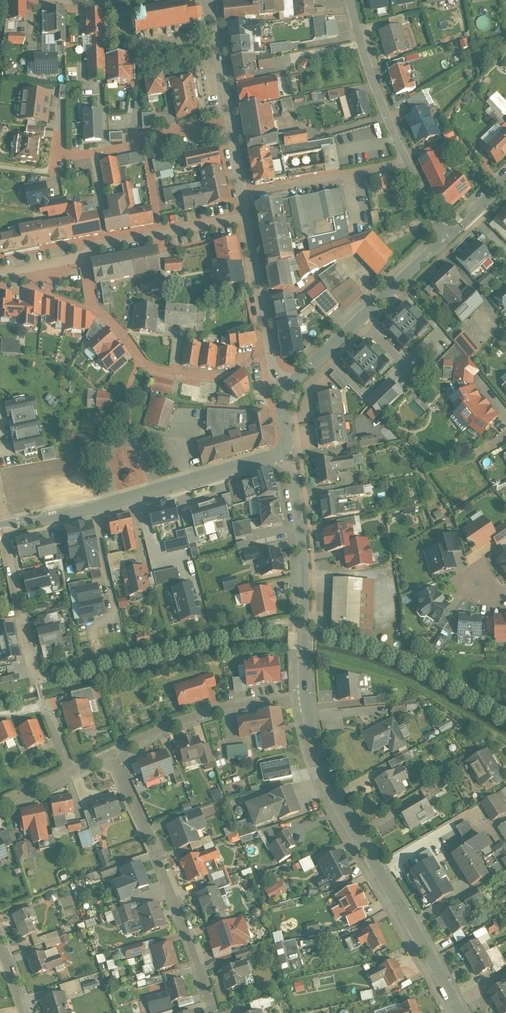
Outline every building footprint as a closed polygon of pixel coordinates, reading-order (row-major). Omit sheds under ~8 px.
[(29,0),(13,0),(13,21),(12,27),(18,27),(18,22),(28,22),(29,0)] [(135,19),(133,19),(134,27),(136,36),(138,35),(138,37),(137,39),(138,40),(139,40),(140,41),(142,42),(143,43),(143,42),(145,42),(146,42),(146,41),(147,40),(149,37),(155,36),(155,39),(160,38),(159,35),(168,33),(169,36),(171,36),(170,33),(176,32),(177,35),(181,34),(181,31),(190,30),(190,33),(192,32),(192,28),(194,28),(194,26),(199,25),(200,27),(201,26),(200,24),(204,20),(206,20),(206,19),(204,18),(203,13),(205,12),(204,10),(202,11),(198,9),(197,1),(196,1),(196,0),(179,0),(180,3),(186,2),(186,3),(186,4),(185,4),(185,7),(176,8),(176,5),(174,6),(172,6),(172,7),(165,8),(165,7),(163,8),(164,11),(156,12),(155,9),(151,10),(151,13),(144,14),(142,12),(141,12),(140,12),(140,11),(139,11),(137,12),(137,11),(136,12),(135,14),(134,15),(133,14),(132,16),(134,17),(135,19)] [(227,25),(231,25),(248,24),(247,18),(262,17),(259,0),(229,0),(229,4),(226,5),(227,25)] [(284,0),(259,0),(262,17),(286,15),(284,0)] [(298,20),(330,17),(329,9),(315,11),(314,0),(296,0),(298,20)] [(385,0),(370,0),(372,10),(386,8),(385,0)] [(68,44),(68,11),(50,11),(50,15),(44,15),(45,36),(58,36),(58,44),(68,44)] [(106,13),(89,14),(90,38),(94,38),(95,54),(91,54),(92,83),(109,82),(107,46),(103,46),(103,38),(107,38),(106,13)] [(406,16),(391,21),(393,30),(402,27),(402,28),(409,25),(406,16)] [(231,25),(235,60),(257,58),(261,57),(260,48),(263,47),(261,23),(248,24),(231,25)] [(393,30),(382,33),(390,58),(409,52),(402,28),(402,27),(393,30)] [(293,44),(273,46),(274,56),(294,53),(293,44)] [(57,53),(33,53),(34,74),(58,74),(57,53)] [(132,56),(109,57),(110,85),(133,84),(133,81),(137,80),(137,64),(132,64),(132,56)] [(274,57),(260,59),(262,70),(277,68),(274,57)] [(235,60),(239,83),(256,80),(254,65),(258,65),(257,58),(235,60)] [(405,60),(389,65),(391,71),(407,66),(405,60)] [(391,71),(394,81),(391,82),(393,88),(395,87),(399,97),(416,91),(415,90),(418,90),(415,82),(413,83),(410,74),(413,73),(410,66),(408,67),(408,66),(407,66),(391,71)] [(164,77),(147,80),(151,99),(167,96),(167,93),(174,92),(179,119),(201,115),(194,77),(165,82),(164,77)] [(282,100),(278,79),(239,86),(243,108),(259,105),(259,104),(282,100)] [(21,87),(18,121),(45,124),(48,90),(21,87)] [(347,96),(353,118),(370,113),(364,92),(347,96)] [(409,103),(413,112),(430,104),(424,93),(409,103)] [(283,102),(272,104),(274,115),(285,113),(283,102)] [(412,125),(411,126),(414,133),(436,123),(429,109),(431,107),(430,104),(413,112),(414,115),(415,117),(409,119),(412,125)] [(243,108),(251,154),(279,146),(278,132),(275,133),(271,109),(261,111),(260,105),(259,105),(243,108)] [(99,108),(85,108),(86,141),(101,141),(99,108)] [(502,110),(498,113),(505,122),(505,115),(502,110)] [(493,118),(504,129),(505,127),(505,122),(498,113),(493,118)] [(159,128),(158,114),(144,115),(145,129),(159,128)] [(436,123),(414,133),(417,140),(419,140),(421,145),(441,136),(436,123)] [(500,165),(505,159),(505,131),(486,150),(500,165)] [(306,133),(285,137),(287,148),(310,144),(308,134),(306,133)] [(125,134),(112,135),(113,143),(125,143),(125,134)] [(44,139),(14,136),(11,159),(41,163),(44,139)] [(290,174),(291,180),(341,171),(336,140),(310,144),(287,148),(283,149),(288,174),(290,174)] [(223,168),(219,148),(205,151),(205,152),(201,154),(200,152),(186,155),(189,170),(203,167),(204,172),(223,168)] [(288,174),(283,149),(271,151),(274,163),(277,181),(288,179),(288,174)] [(254,164),(255,166),(255,169),(253,172),(256,186),(258,187),(276,183),(277,181),(274,163),(271,151),(250,155),(251,162),(254,164)] [(119,160),(121,169),(147,164),(145,155),(143,153),(119,158),(119,160)] [(438,154),(421,162),(436,193),(447,184),(444,177),(448,175),(438,154)] [(155,162),(157,174),(175,171),(172,158),(155,162)] [(119,160),(103,163),(108,190),(125,186),(121,169),(119,160)] [(184,194),(187,212),(231,203),(223,169),(204,173),(207,190),(200,192),(200,191),(192,193),(184,194)] [(436,193),(436,194),(451,210),(473,190),(457,174),(447,184),(436,193)] [(387,175),(374,176),(375,189),(389,188),(387,175)] [(29,188),(32,209),(42,207),(41,201),(50,199),(51,203),(53,203),(49,184),(29,188)] [(127,198),(133,229),(156,224),(153,209),(137,212),(133,191),(136,191),(135,185),(125,186),(127,198)] [(190,186),(166,191),(168,204),(179,202),(178,195),(184,194),(192,193),(190,186)] [(282,203),(258,207),(264,233),(282,230),(315,224),(335,220),(347,218),(342,191),(282,203)] [(107,216),(110,233),(133,229),(127,198),(114,200),(117,214),(107,216)] [(50,199),(41,201),(42,207),(44,214),(51,213),(52,218),(70,215),(69,211),(67,200),(53,203),(51,203),(50,199)] [(71,221),(75,240),(103,235),(99,215),(97,209),(89,211),(90,215),(89,216),(90,217),(86,218),(85,208),(69,211),(70,215),(71,221)] [(498,222),(505,230),(505,213),(498,222)] [(331,237),(334,247),(352,241),(347,218),(335,220),(338,235),(331,237)] [(335,220),(315,224),(319,240),(331,237),(338,235),(335,220)] [(1,255),(75,240),(71,221),(44,226),(44,225),(22,229),(23,235),(0,239),(0,250),(1,254),(1,255)] [(282,230),(264,233),(267,248),(284,245),(285,246),(297,244),(309,241),(319,240),(315,224),(282,230)] [(380,277),(398,261),(372,234),(352,241),(334,247),(332,247),(338,262),(360,255),(380,277)] [(309,241),(312,255),(332,247),(334,247),(331,237),(319,240),(309,241)] [(206,258),(208,269),(242,265),(239,241),(229,243),(230,247),(199,250),(201,259),(206,258)] [(478,242),(457,260),(473,278),(493,260),(478,242)] [(267,248),(271,271),(289,264),(300,260),(297,244),(285,246),(284,245),(267,248)] [(338,262),(332,247),(312,255),(300,260),(289,264),(294,287),(298,285),(321,271),(338,262)] [(160,250),(133,255),(137,274),(154,271),(154,274),(163,272),(160,250)] [(133,255),(100,262),(103,284),(111,282),(137,277),(137,274),(133,255)] [(184,262),(167,264),(168,273),(185,271),(184,262)] [(270,272),(274,292),(293,289),(294,287),(289,264),(271,271),(270,272)] [(246,286),(243,265),(219,269),(222,290),(234,288),(246,286)] [(353,281),(339,265),(321,278),(324,282),(330,292),(305,313),(309,318),(320,309),(328,319),(343,306),(334,296),(353,281)] [(463,283),(447,266),(430,283),(451,306),(448,309),(465,327),(486,307),(469,289),(464,293),(458,287),(463,283)] [(143,287),(144,293),(149,292),(166,290),(165,279),(158,279),(158,281),(147,283),(148,287),(143,287)] [(114,304),(111,282),(103,284),(106,306),(114,304)] [(206,282),(172,284),(172,293),(207,291),(206,282)] [(295,300),(276,303),(279,324),(298,320),(298,318),(305,313),(330,292),(324,282),(297,303),(298,308),(296,309),(295,300)] [(494,297),(505,309),(505,286),(494,297)] [(0,294),(0,298),(0,319),(10,319),(10,315),(19,316),(19,322),(23,327),(34,327),(34,316),(41,316),(42,302),(42,296),(27,296),(27,303),(25,304),(12,303),(11,302),(11,295),(0,294)] [(50,303),(42,302),(41,316),(49,317),(50,303)] [(59,302),(50,302),(50,303),(49,317),(49,324),(65,325),(66,308),(66,306),(59,306),(59,302)] [(200,311),(167,308),(167,314),(160,313),(160,308),(139,306),(136,332),(158,334),(159,322),(166,323),(166,328),(198,331),(200,311)] [(75,308),(66,308),(65,325),(65,331),(81,331),(82,329),(82,314),(82,312),(75,312),(75,308)] [(94,321),(96,318),(90,317),(90,315),(82,314),(82,329),(90,330),(94,321)] [(418,333),(401,314),(383,330),(396,344),(406,335),(410,340),(418,333)] [(279,324),(285,358),(305,355),(299,320),(298,320),(279,324)] [(86,338),(91,344),(104,332),(94,321),(90,330),(86,338)] [(107,329),(104,332),(91,344),(88,346),(98,357),(114,343),(115,342),(111,337),(113,335),(107,329)] [(258,347),(255,331),(230,335),(233,348),(241,346),(242,350),(258,347)] [(464,331),(454,340),(468,357),(478,348),(464,331)] [(382,332),(345,367),(359,382),(378,364),(388,374),(406,358),(382,332)] [(22,342),(4,341),(3,354),(21,355),(22,342)] [(200,369),(204,342),(197,341),(196,345),(189,343),(185,367),(200,369)] [(119,348),(114,343),(98,357),(97,358),(107,370),(109,368),(122,357),(126,353),(120,346),(119,348)] [(220,350),(204,347),(201,369),(218,371),(220,350)] [(239,352),(222,350),(219,370),(236,369),(237,369),(239,352)] [(122,357),(109,368),(114,374),(127,363),(122,357)] [(482,375),(469,357),(456,367),(456,386),(461,386),(465,395),(475,390),(474,385),(475,379),(482,375)] [(248,384),(245,369),(238,375),(224,386),(233,395),(236,398),(235,399),(237,401),(238,400),(238,401),(251,399),(248,384)] [(173,383),(153,380),(151,391),(171,394),(173,383)] [(198,382),(182,380),(180,395),(197,397),(197,391),(198,382)] [(218,402),(220,384),(198,382),(197,391),(202,392),(201,401),(218,402)] [(404,396),(390,382),(368,404),(382,418),(404,396)] [(483,399),(478,388),(475,390),(465,395),(453,400),(460,414),(455,417),(469,434),(474,431),(485,441),(501,417),(492,409),(483,399)] [(109,391),(96,391),(96,409),(109,409),(109,391)] [(324,423),(350,419),(346,394),(321,398),(324,423)] [(173,404),(152,397),(144,425),(165,431),(173,404)] [(37,400),(7,406),(10,420),(15,419),(16,425),(11,426),(14,438),(19,437),(19,441),(15,442),(18,456),(47,450),(45,438),(42,439),(40,433),(45,432),(42,421),(37,422),(35,412),(39,411),(37,400)] [(250,413),(210,411),(209,432),(213,432),(215,440),(200,444),(205,465),(211,463),(211,465),(228,460),(228,459),(256,451),(273,448),(274,445),(273,439),(276,438),(273,422),(271,423),(269,415),(251,415),(250,413)] [(353,446),(350,419),(324,423),(321,423),(325,450),(353,446)] [(355,460),(317,465),(320,486),(339,484),(338,473),(356,471),(355,460)] [(133,472),(127,473),(124,477),(126,483),(130,486),(135,484),(138,480),(137,474),(133,472)] [(247,498),(260,497),(263,504),(265,528),(285,526),(280,491),(275,472),(241,480),(247,498)] [(362,486),(345,489),(346,498),(364,494),(362,486)] [(323,519),(359,514),(358,504),(338,507),(337,497),(320,499),(323,519)] [(222,498),(189,507),(195,526),(228,517),(222,498)] [(149,510),(152,526),(153,531),(163,529),(182,525),(177,503),(149,510)] [(133,516),(109,521),(113,538),(124,535),(128,555),(141,552),(133,516)] [(249,518),(232,522),(235,537),(253,533),(249,518)] [(356,527),(354,518),(336,521),(338,529),(351,527),(356,527)] [(468,532),(482,552),(495,542),(499,547),(505,542),(505,525),(497,532),(486,518),(468,532)] [(91,526),(67,531),(76,572),(100,567),(95,546),(91,526)] [(338,529),(324,531),(325,537),(324,537),(325,546),(327,545),(328,552),(345,549),(356,546),(355,543),(354,537),(352,536),(351,527),(338,529)] [(39,536),(17,541),(22,562),(41,558),(43,564),(61,559),(57,543),(42,546),(39,536)] [(441,551),(428,555),(435,577),(458,570),(454,556),(465,553),(460,536),(439,542),(441,551)] [(355,543),(356,546),(345,549),(346,555),(345,555),(346,564),(348,564),(348,569),(354,568),(355,570),(365,568),(364,566),(371,565),(367,541),(355,543)] [(248,564),(261,561),(264,578),(286,573),(281,552),(263,556),(261,548),(245,552),(248,564)] [(50,568),(24,575),(29,595),(55,589),(50,568)] [(147,569),(124,574),(129,600),(153,595),(147,569)] [(361,581),(334,580),(334,591),(335,591),(334,630),(358,631),(358,630),(370,630),(372,582),(361,582),(361,581)] [(73,589),(76,604),(103,599),(99,583),(73,589)] [(202,616),(194,583),(172,588),(181,622),(202,616)] [(279,616),(273,591),(259,594),(257,586),(241,590),(246,610),(253,608),(256,622),(279,616)] [(440,597),(439,592),(419,596),(422,609),(419,611),(425,623),(430,621),(444,632),(445,630),(453,618),(454,616),(448,613),(452,608),(448,605),(450,602),(444,595),(440,597)] [(76,604),(79,620),(106,614),(103,599),(76,604)] [(63,626),(51,628),(47,616),(38,618),(41,630),(37,632),(41,647),(61,642),(60,635),(65,634),(63,626)] [(454,636),(462,636),(462,639),(484,640),(485,617),(463,616),(462,622),(458,622),(453,618),(445,630),(454,636)] [(490,617),(490,636),(498,636),(498,643),(505,643),(505,617),(490,617)] [(0,630),(0,657),(20,653),(14,626),(0,630)] [(52,645),(53,654),(73,652),(71,637),(64,639),(64,642),(62,643),(52,645)] [(281,660),(238,660),(238,674),(258,674),(258,686),(281,686),(281,660)] [(202,682),(177,689),(184,709),(213,701),(210,692),(220,689),(215,676),(200,680),(202,682)] [(363,678),(339,680),(340,701),(365,700),(363,678)] [(94,692),(74,695),(76,706),(90,704),(96,703),(94,692)] [(389,698),(365,700),(365,708),(390,706),(389,698)] [(76,706),(64,708),(67,724),(72,723),(74,734),(95,730),(90,704),(76,706)] [(407,705),(390,706),(390,714),(408,713),(407,705)] [(284,714),(241,720),(244,739),(263,737),(266,753),(289,750),(284,714)] [(396,720),(363,735),(372,755),(391,747),(395,755),(409,748),(396,720)] [(40,723),(21,729),(29,751),(48,745),(40,723)] [(0,729),(0,737),(4,745),(19,739),(12,724),(0,729)] [(202,756),(195,736),(176,743),(183,762),(202,756)] [(167,751),(153,756),(162,779),(176,774),(167,751)] [(504,774),(490,751),(468,764),(482,787),(504,774)] [(162,779),(153,756),(138,762),(147,785),(162,779)] [(393,774),(403,769),(410,765),(406,757),(389,766),(393,774)] [(184,781),(179,766),(174,767),(176,774),(179,783),(184,781)] [(393,774),(377,782),(389,805),(409,795),(404,786),(410,782),(403,769),(393,774)] [(443,794),(435,782),(421,791),(427,800),(429,803),(443,794)] [(303,814),(294,789),(250,805),(259,829),(303,814)] [(115,794),(93,802),(101,824),(123,816),(115,794)] [(73,796),(53,799),(56,817),(76,814),(73,796)] [(483,805),(494,823),(505,816),(505,810),(498,796),(483,805)] [(429,803),(427,800),(401,815),(412,834),(438,819),(429,803)] [(45,807),(23,810),(26,832),(35,831),(36,843),(49,842),(45,807)] [(202,813),(168,826),(179,852),(202,843),(198,833),(208,829),(202,813)] [(82,821),(70,823),(71,831),(84,829),(82,821)] [(0,833),(3,839),(0,840),(0,861),(11,856),(6,845),(15,841),(9,829),(0,833)] [(281,842),(271,848),(280,864),(295,856),(291,850),(299,846),(290,831),(279,838),(281,842)] [(485,831),(450,852),(471,885),(486,876),(477,860),(496,848),(485,831)] [(28,844),(20,845),(23,861),(31,859),(28,844)] [(217,850),(182,863),(189,883),(209,876),(206,867),(221,861),(217,850)] [(338,855),(327,860),(333,873),(317,880),(318,882),(321,890),(338,882),(339,884),(350,878),(338,855)] [(429,906),(451,892),(430,857),(407,871),(429,906)] [(140,863),(119,871),(123,879),(114,882),(121,902),(139,896),(137,891),(149,887),(140,863)] [(103,879),(118,874),(115,866),(100,871),(103,879)] [(230,877),(227,869),(209,876),(212,884),(230,877)] [(212,884),(214,890),(198,896),(207,919),(228,911),(221,892),(233,888),(230,877),(212,884)] [(289,893),(282,883),(267,892),(273,903),(289,893)] [(464,903),(456,908),(453,903),(435,915),(436,918),(439,923),(438,923),(441,927),(442,930),(447,927),(452,935),(467,926),(460,915),(469,910),(468,909),(474,905),(476,908),(484,903),(476,890),(461,898),(464,903)] [(338,901),(344,912),(350,909),(357,921),(368,916),(356,894),(338,901)] [(168,928),(160,904),(139,911),(147,935),(168,928)] [(36,908),(14,917),(23,939),(39,933),(34,921),(40,918),(36,908)] [(127,909),(113,913),(118,928),(132,923),(127,909)] [(344,915),(323,920),(325,930),(346,925),(344,915)] [(246,919),(212,931),(215,942),(212,943),(216,956),(248,946),(246,941),(253,939),(246,919)] [(496,924),(487,929),(491,937),(501,931),(496,924)] [(380,925),(358,937),(363,947),(369,944),(374,953),(391,944),(380,925)] [(61,938),(46,943),(49,951),(64,946),(61,938)] [(478,942),(462,952),(470,965),(486,956),(478,942)] [(174,944),(153,949),(160,972),(180,967),(174,944)] [(129,960),(148,955),(145,945),(126,950),(129,960)] [(46,952),(29,958),(35,977),(66,966),(62,956),(49,960),(46,952)] [(486,956),(470,965),(477,978),(494,968),(486,956)] [(408,980),(398,959),(368,974),(374,986),(387,980),(391,988),(408,980)] [(252,964),(223,972),(228,992),(246,987),(245,980),(255,978),(252,964)] [(505,984),(488,994),(499,1012),(505,1012),(505,972),(500,975),(505,984)] [(80,981),(66,985),(70,997),(84,993),(80,981)] [(166,987),(168,994),(156,997),(158,1009),(171,1005),(189,1001),(184,982),(166,987)] [(43,1000),(47,1012),(72,1012),(66,993),(43,1000)] [(263,1011),(277,1006),(274,996),(252,1004),(255,1012),(264,1012),(263,1011)] [(420,1000),(400,1005),(402,1010),(393,1012),(423,1012),(420,1000)]
